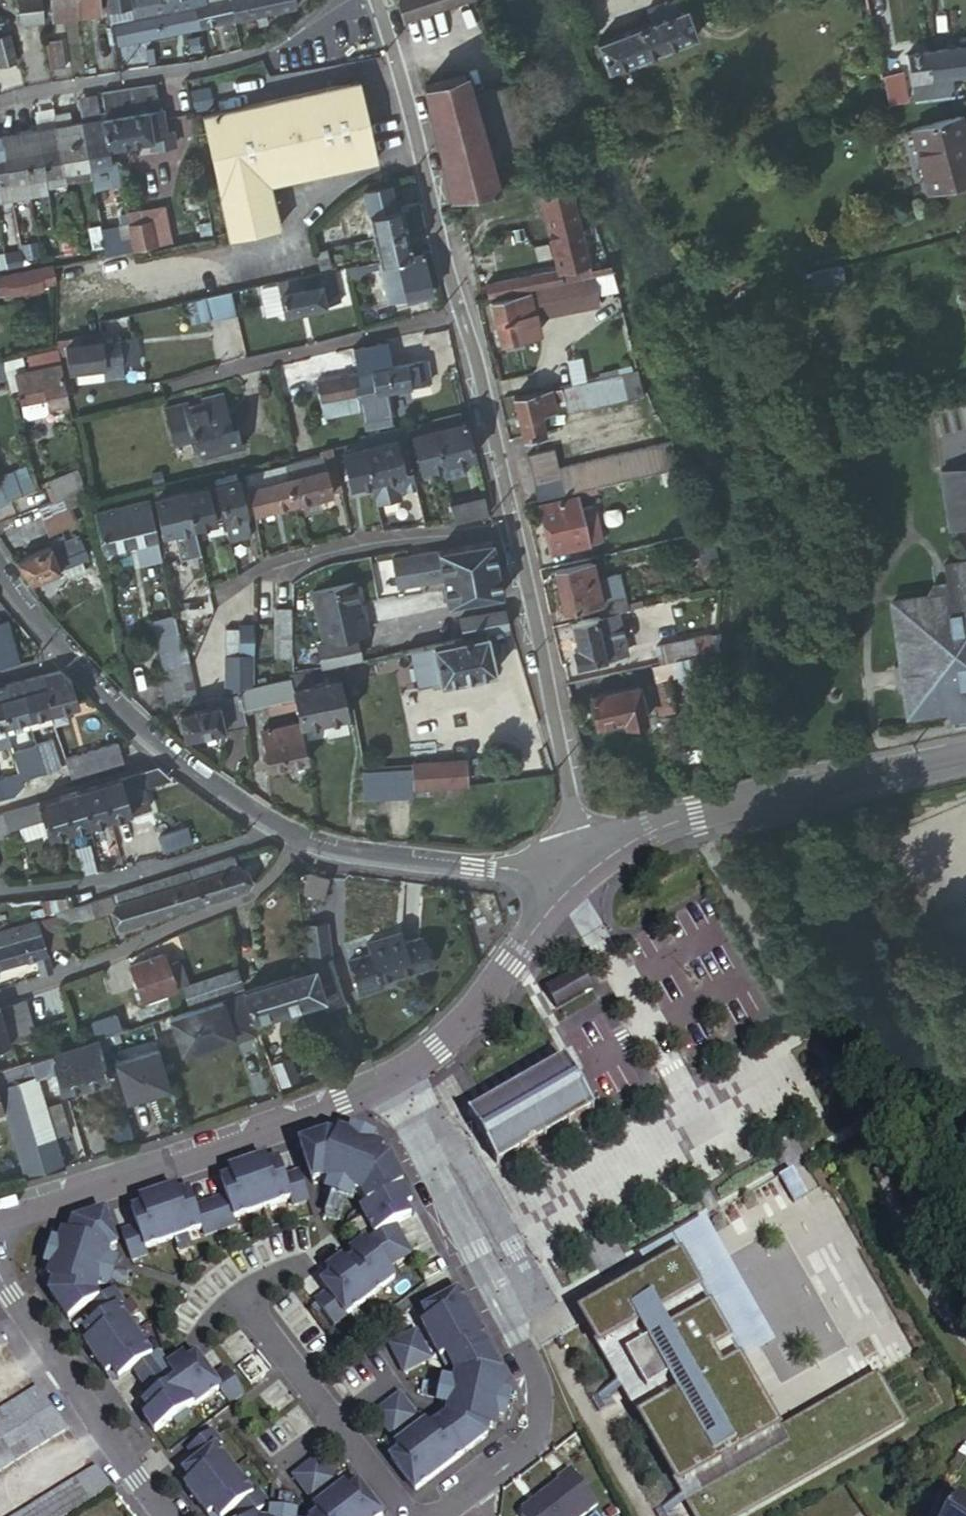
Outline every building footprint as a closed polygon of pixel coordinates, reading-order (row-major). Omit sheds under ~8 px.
[(45,19),(43,0),(17,0),(19,21),(45,19)] [(78,15),(76,0),(52,0),(55,18),(78,15)] [(78,15),(102,12),(101,0),(76,0),(78,15)] [(110,11),(133,6),(134,6),(133,0),(109,0),(110,11)] [(110,11),(112,23),(115,23),(171,10),(169,0),(165,0),(164,0),(144,4),(134,6),(133,6),(110,11)] [(171,10),(197,5),(207,2),(207,0),(169,0),(171,10)] [(236,18),(231,0),(218,0),(207,2),(197,5),(201,25),(236,18)] [(280,8),(279,0),(231,0),(236,18),(280,8)] [(458,0),(401,0),(407,17),(458,0)] [(171,10),(115,23),(119,44),(140,39),(201,25),(197,5),(171,10)] [(611,67),(700,35),(689,6),(600,39),(611,67)] [(16,60),(9,34),(0,36),(0,64),(16,60)] [(48,40),(52,70),(68,66),(64,38),(48,40)] [(945,47),(948,74),(951,74),(965,72),(965,45),(945,47)] [(945,47),(931,49),(937,96),(952,93),(951,74),(948,74),(945,47)] [(908,52),(915,99),(937,96),(931,49),(908,52)] [(467,71),(425,83),(453,194),(454,194),(500,185),(494,165),(533,154),(513,84),(474,94),(467,71)] [(884,75),(890,103),(908,100),(904,72),(884,75)] [(334,88),(364,81),(363,76),(333,82),(334,88)] [(381,160),(364,81),(334,88),(208,115),(233,237),(283,226),(275,181),(381,160)] [(161,107),(156,83),(120,89),(122,100),(103,104),(101,92),(99,93),(103,117),(148,109),(148,110),(161,107)] [(122,100),(120,89),(101,92),(103,104),(122,100)] [(95,95),(76,99),(81,122),(99,118),(95,95)] [(54,113),(53,105),(34,108),(38,129),(57,126),(54,113)] [(164,107),(161,107),(148,110),(153,137),(168,134),(164,107)] [(153,137),(148,110),(148,109),(103,117),(109,146),(153,138),(153,137)] [(69,110),(54,113),(57,126),(71,123),(69,110)] [(960,114),(913,128),(930,189),(965,179),(965,135),(960,114)] [(89,165),(112,161),(109,146),(103,117),(103,118),(99,118),(81,122),(89,165)] [(84,166),(89,165),(81,122),(71,123),(57,126),(65,170),(78,167),(84,166)] [(57,126),(38,129),(45,173),(65,170),(57,126)] [(38,129),(19,133),(26,176),(30,198),(49,194),(47,185),(45,173),(38,129)] [(26,176),(19,133),(1,136),(9,180),(26,176)] [(1,136),(0,136),(0,181),(9,180),(1,136)] [(113,170),(113,167),(112,161),(89,165),(91,175),(113,170)] [(86,176),(91,175),(89,165),(84,166),(78,167),(79,177),(86,176)] [(79,177),(78,167),(65,170),(67,179),(78,177),(79,177)] [(47,185),(67,181),(67,179),(65,170),(45,173),(47,185)] [(30,198),(26,176),(9,180),(11,192),(13,200),(30,198)] [(9,180),(0,181),(0,194),(11,192),(9,180)] [(561,267),(490,283),(492,295),(530,287),(557,281),(575,277),(593,273),(573,189),(583,186),(581,180),(541,190),(561,267)] [(584,186),(583,186),(573,189),(593,268),(610,263),(584,186)] [(369,212),(397,206),(393,191),(366,197),(369,212)] [(13,200),(11,192),(0,194),(0,203),(13,200)] [(369,212),(374,235),(406,229),(401,205),(397,206),(369,212)] [(133,248),(155,243),(149,208),(126,212),(127,218),(133,248)] [(127,218),(115,220),(120,251),(133,248),(127,218)] [(406,229),(374,235),(379,258),(380,258),(399,254),(411,252),(406,229)] [(64,253),(78,251),(75,237),(62,240),(64,253)] [(22,251),(24,254),(32,253),(29,238),(20,240),(22,251)] [(7,263),(18,261),(15,246),(4,248),(5,253),(7,263)] [(321,264),(332,261),(329,246),(318,248),(321,264)] [(432,291),(424,250),(411,252),(399,254),(407,296),(407,297),(432,291)] [(399,254),(380,258),(389,300),(407,296),(399,254)] [(347,267),(349,276),(359,274),(355,257),(345,261),(347,267)] [(835,263),(806,269),(810,291),(839,286),(835,263)] [(56,283),(53,264),(40,267),(43,285),(56,283)] [(8,274),(12,292),(13,297),(44,291),(43,285),(40,267),(8,274)] [(342,277),(349,276),(347,267),(340,269),(342,277)] [(595,273),(599,291),(618,287),(612,269),(595,273)] [(531,291),(537,313),(600,299),(599,291),(595,273),(593,273),(575,277),(557,281),(530,287),(531,291)] [(0,276),(0,295),(12,292),(8,274),(0,276)] [(321,282),(326,303),(341,299),(336,278),(321,282)] [(286,313),(326,303),(321,282),(281,292),(286,313)] [(206,295),(211,316),(211,317),(237,311),(232,289),(206,295)] [(537,313),(531,291),(493,300),(503,341),(525,335),(525,332),(541,328),(537,313)] [(206,295),(186,299),(191,320),(211,316),(206,295)] [(119,338),(122,361),(137,358),(133,335),(119,338)] [(106,364),(122,361),(119,338),(112,339),(102,341),(106,364)] [(63,372),(106,364),(102,341),(65,348),(58,349),(61,363),(63,372)] [(392,366),(387,342),(357,348),(361,372),(392,366)] [(58,349),(57,346),(28,353),(31,369),(61,363),(58,349)] [(361,372),(356,373),(360,393),(362,405),(363,415),(393,410),(388,385),(429,378),(426,359),(392,366),(361,372)] [(63,372),(61,363),(31,369),(16,372),(20,388),(44,384),(47,397),(48,404),(70,400),(63,372)] [(636,368),(645,392),(647,392),(641,366),(636,368)] [(537,391),(515,396),(525,436),(546,430),(542,410),(556,407),(555,399),(564,397),(568,414),(645,394),(645,392),(636,368),(538,393),(537,391)] [(360,393),(356,373),(318,380),(323,411),(362,405),(360,393)] [(22,401),(47,397),(44,384),(20,388),(22,401)] [(193,458),(239,447),(233,423),(228,424),(221,396),(201,400),(202,405),(187,408),(186,403),(165,408),(174,445),(189,441),(193,458)] [(48,404),(47,397),(22,401),(25,415),(29,417),(46,415),(49,410),(48,404)] [(467,419),(465,413),(431,421),(431,424),(438,422),(439,427),(467,419)] [(476,455),(467,419),(439,427),(432,427),(442,464),(464,458),(476,455)] [(831,437),(828,423),(815,426),(818,440),(831,437)] [(421,469),(442,464),(432,427),(412,433),(421,469)] [(361,439),(362,445),(371,482),(376,503),(403,497),(402,492),(409,490),(405,474),(412,472),(402,428),(361,439)] [(529,449),(539,499),(663,469),(679,465),(672,436),(559,463),(554,444),(529,449)] [(371,482),(362,445),(343,450),(353,487),(371,482)] [(294,501),(342,489),(332,446),(322,448),(322,452),(283,462),(284,466),(294,501)] [(282,457),(247,465),(244,466),(246,475),(277,467),(276,462),(283,460),(282,457)] [(442,464),(444,475),(466,469),(464,458),(442,464)] [(689,499),(682,464),(679,465),(663,469),(670,503),(689,499)] [(942,467),(952,530),(965,528),(965,464),(942,467)] [(277,467),(246,475),(255,511),(294,501),(284,466),(277,467)] [(214,473),(226,518),(232,540),(252,535),(235,468),(214,473)] [(409,490),(416,489),(412,472),(405,474),(409,490)] [(72,494),(85,489),(80,473),(46,485),(52,502),(72,494)] [(215,521),(221,520),(222,519),(213,482),(206,484),(215,521)] [(187,489),(197,526),(207,523),(215,521),(206,484),(193,487),(187,489)] [(179,491),(164,494),(173,531),(173,532),(175,531),(182,558),(203,553),(197,526),(187,489),(179,491)] [(451,502),(455,520),(489,512),(485,493),(451,502)] [(52,502),(44,506),(53,534),(82,524),(72,494),(52,502)] [(164,494),(156,496),(163,533),(173,531),(164,494)] [(590,537),(583,507),(579,495),(541,504),(551,548),(590,539),(590,537)] [(102,549),(156,536),(146,496),(93,510),(102,549)] [(596,503),(583,507),(590,537),(603,534),(596,503)] [(215,521),(207,523),(210,536),(226,532),(221,520),(215,521)] [(79,531),(65,538),(71,550),(85,543),(79,531)] [(704,532),(694,534),(698,550),(708,548),(704,532)] [(698,550),(694,534),(676,538),(677,545),(683,543),(685,553),(698,550)] [(65,538),(50,545),(56,557),(71,550),(65,538)] [(503,594),(494,540),(462,546),(439,550),(444,577),(449,603),(503,594)] [(56,557),(61,569),(91,556),(85,543),(71,550),(56,557)] [(17,561),(31,582),(61,569),(56,557),(50,545),(17,561)] [(444,577),(439,550),(435,551),(393,558),(399,585),(444,577)] [(713,581),(707,557),(696,560),(702,584),(713,581)] [(621,610),(632,607),(629,594),(625,595),(619,569),(608,572),(608,577),(598,579),(598,573),(594,559),(556,567),(566,609),(598,602),(601,614),(621,610)] [(943,568),(945,578),(955,575),(959,595),(965,594),(965,564),(943,568)] [(959,595),(955,575),(945,578),(946,594),(891,604),(900,668),(903,692),(906,720),(951,714),(965,711),(965,624),(959,595)] [(295,655),(295,607),(281,607),(279,655),(295,655)] [(508,626),(505,609),(461,619),(464,637),(488,631),(508,626)] [(601,614),(573,621),(578,644),(573,645),(578,664),(622,654),(620,646),(628,643),(621,610),(601,614)] [(190,659),(187,644),(180,645),(173,615),(155,619),(164,664),(190,659)] [(18,659),(7,619),(0,621),(0,664),(18,659)] [(257,626),(240,626),(241,630),(242,656),(257,655),(257,626)] [(242,656),(241,630),(228,631),(229,656),(242,656)] [(488,631),(464,637),(455,639),(437,643),(434,644),(438,657),(442,679),(443,682),(497,669),(488,631)] [(703,650),(715,648),(711,635),(658,646),(661,660),(679,656),(703,650)] [(348,662),(361,658),(357,637),(319,646),(322,658),(324,667),(348,662)] [(438,657),(434,644),(411,649),(414,662),(438,657)] [(706,663),(703,650),(679,656),(681,669),(706,663)] [(258,682),(257,655),(242,656),(229,656),(230,691),(258,682)] [(419,684),(442,679),(438,657),(414,662),(419,684)] [(324,667),(322,658),(313,660),(315,669),(324,667)] [(379,673),(376,658),(362,661),(361,658),(348,662),(351,680),(379,673)] [(190,659),(164,664),(168,678),(193,673),(190,659)] [(895,692),(903,692),(900,668),(892,668),(895,692)] [(72,681),(60,669),(46,673),(50,687),(72,681)] [(50,687),(46,673),(26,678),(30,693),(45,688),(50,687)] [(168,704),(198,697),(196,688),(193,673),(168,678),(162,680),(168,704)] [(293,676),(276,680),(258,685),(241,690),(247,724),(261,720),(261,719),(280,715),(285,714),(284,709),(299,706),(295,686),(293,676)] [(339,676),(318,681),(326,720),(348,715),(339,676)] [(30,693),(26,678),(6,684),(10,698),(23,694),(30,693)] [(676,707),(671,683),(670,679),(655,682),(661,711),(676,707)] [(683,680),(671,683),(676,707),(689,705),(683,680)] [(79,706),(72,681),(50,687),(45,688),(53,714),(79,706)] [(318,681),(295,686),(299,706),(302,720),(303,720),(304,725),(326,720),(318,681)] [(647,717),(638,682),(590,692),(596,722),(623,717),(625,722),(647,717)] [(0,686),(0,701),(1,701),(10,698),(6,684),(0,686)] [(56,725),(53,714),(45,688),(30,693),(23,694),(31,720),(33,729),(34,731),(56,725)] [(223,729),(247,724),(241,690),(217,696),(219,705),(223,729)] [(10,698),(1,701),(9,726),(31,720),(23,694),(10,698)] [(9,726),(1,701),(0,701),(0,729),(9,726)] [(223,729),(219,705),(181,713),(187,736),(223,729)] [(302,720),(299,706),(284,709),(285,714),(287,723),(300,720),(303,720),(302,720)] [(951,714),(952,723),(965,721),(965,711),(951,714)] [(263,729),(282,724),(280,715),(261,719),(261,720),(263,729)] [(33,729),(31,720),(9,726),(11,735),(33,729)] [(263,729),(266,743),(303,734),(300,720),(287,723),(282,724),(263,729)] [(0,729),(0,750),(15,747),(11,735),(9,726),(0,729)] [(272,768),(309,760),(303,734),(266,743),(272,768)] [(125,764),(124,760),(117,740),(65,755),(72,776),(73,780),(125,764)] [(446,786),(467,783),(464,756),(443,758),(446,786)] [(21,760),(28,784),(41,780),(35,757),(21,760)] [(14,795),(26,784),(18,758),(0,763),(0,799),(14,795)] [(443,758),(415,761),(418,788),(436,787),(446,786),(443,758)] [(145,783),(173,774),(159,763),(119,776),(130,811),(151,805),(145,783)] [(414,765),(365,770),(368,797),(417,793),(414,765)] [(100,782),(111,817),(130,811),(119,776),(100,782)] [(91,824),(111,817),(100,782),(80,788),(91,824)] [(469,803),(467,783),(446,786),(436,787),(439,806),(469,803)] [(80,788),(75,789),(59,794),(70,830),(91,824),(80,788)] [(59,794),(54,796),(40,800),(44,816),(50,836),(70,830),(59,794)] [(4,811),(9,828),(44,816),(40,800),(31,803),(4,811)] [(0,813),(0,836),(10,833),(9,828),(4,811),(0,813)] [(162,848),(190,838),(184,821),(157,830),(162,848)] [(91,845),(76,849),(82,871),(97,867),(91,845)] [(239,857),(191,872),(192,878),(240,864),(239,857)] [(200,903),(248,887),(240,864),(192,878),(200,903)] [(330,878),(310,872),(304,891),(323,898),(330,878)] [(145,893),(190,879),(188,874),(143,887),(145,893)] [(125,926),(200,903),(192,878),(190,879),(145,893),(118,902),(125,926)] [(116,895),(118,902),(145,893),(143,887),(116,895)] [(97,898),(70,906),(58,910),(59,914),(61,919),(100,906),(97,898)] [(68,944),(61,919),(59,914),(44,920),(53,949),(68,944)] [(38,955),(48,951),(38,920),(0,932),(0,967),(38,955)] [(328,920),(303,922),(310,954),(320,952),(324,950),(323,945),(327,944),(331,955),(332,958),(331,955),(332,955),(328,920)] [(380,978),(430,963),(421,935),(404,939),(400,929),(367,940),(370,950),(349,957),(357,985),(380,978)] [(322,957),(325,968),(335,966),(332,958),(331,955),(327,944),(323,945),(324,950),(320,952),(322,957)] [(44,972),(54,969),(48,951),(38,955),(44,972)] [(320,952),(310,954),(311,960),(322,957),(320,952)] [(147,1001),(178,990),(177,984),(173,972),(172,968),(167,955),(135,965),(147,1001)] [(313,968),(323,996),(332,993),(325,968),(322,957),(311,960),(312,963),(313,968)] [(296,973),(313,968),(312,963),(295,969),(296,973)] [(332,993),(342,990),(335,966),(325,968),(332,993)] [(261,1016),(323,996),(313,968),(296,973),(243,990),(254,1019),(261,1016)] [(177,984),(188,980),(184,969),(173,972),(177,984)] [(214,979),(218,977),(222,976),(219,969),(212,972),(214,979)] [(241,986),(236,971),(222,976),(218,977),(223,992),(241,986)] [(585,971),(542,987),(552,1013),(595,996),(585,971)] [(191,1002),(223,992),(218,977),(214,979),(190,986),(186,987),(191,1002)] [(381,983),(380,978),(357,985),(359,991),(381,983)] [(155,1019),(192,1006),(191,1002),(186,987),(190,986),(188,980),(177,984),(178,990),(180,993),(148,1004),(153,1020),(155,1019)] [(326,1006),(345,1000),(342,990),(332,993),(323,996),(326,1006)] [(30,1027),(22,1002),(4,1008),(12,1033),(30,1027)] [(98,1036),(122,1027),(116,1011),(93,1019),(98,1036)] [(254,1019),(261,1037),(267,1035),(261,1016),(254,1019)] [(155,1019),(153,1020),(133,1027),(134,1030),(131,1032),(134,1040),(101,1048),(107,1071),(108,1071),(132,1140),(183,1124),(155,1019)] [(98,1037),(101,1048),(134,1040),(131,1032),(134,1030),(133,1027),(132,1024),(122,1027),(98,1036),(98,1037)] [(108,1078),(107,1071),(101,1048),(98,1037),(80,1043),(73,1045),(68,1047),(51,1053),(55,1070),(60,1088),(60,1091),(108,1078)] [(55,1070),(51,1053),(31,1060),(36,1077),(46,1073),(55,1070)] [(14,1063),(12,1058),(0,1061),(0,1068),(14,1063)] [(25,1176),(65,1162),(43,1098),(36,1077),(31,1060),(0,1070),(0,1097),(4,1111),(25,1176)] [(566,1060),(469,1113),(496,1164),(593,1110),(566,1060)] [(50,1088),(60,1088),(55,1070),(46,1073),(50,1088)] [(51,1105),(55,1133),(66,1131),(62,1104),(51,1105)] [(302,1146),(315,1185),(323,1182),(365,1199),(369,1206),(363,1209),(377,1236),(368,1241),(352,1253),(357,1258),(348,1265),(344,1259),(328,1271),(332,1277),(323,1283),(330,1292),(317,1302),(335,1326),(397,1279),(388,1267),(412,1255),(397,1225),(413,1217),(407,1207),(414,1204),(392,1162),(383,1158),(386,1152),(341,1134),(339,1140),(330,1137),(302,1146)] [(139,1227),(123,1232),(133,1260),(149,1255),(147,1248),(202,1230),(205,1236),(236,1226),(234,1219),(292,1200),(295,1206),(311,1201),(301,1173),(287,1177),(281,1161),(270,1164),(268,1158),(232,1170),(234,1176),(223,1180),(228,1197),(197,1208),(191,1191),(180,1194),(178,1188),(141,1200),(144,1206),(133,1210),(139,1227)] [(783,1180),(797,1206),(811,1198),(796,1172),(783,1180)] [(118,1247),(107,1211),(75,1222),(71,1234),(64,1232),(49,1278),(55,1280),(51,1292),(70,1320),(90,1305),(100,1319),(85,1329),(91,1339),(86,1343),(107,1374),(113,1370),(119,1379),(134,1369),(153,1396),(144,1402),(151,1412),(145,1416),(156,1432),(221,1387),(231,1402),(245,1391),(228,1367),(214,1377),(197,1353),(188,1360),(184,1354),(168,1365),(158,1351),(152,1355),(119,1306),(125,1302),(115,1288),(100,1298),(97,1293),(112,1249),(118,1247)] [(650,1254),(658,1270),(676,1260),(705,1312),(713,1308),(734,1345),(716,1355),(724,1370),(769,1345),(702,1225),(650,1254)] [(701,1515),(735,1515),(903,1422),(879,1377),(774,1436),(734,1365),(724,1370),(716,1355),(734,1345),(713,1308),(705,1312),(676,1260),(658,1270),(639,1281),(644,1289),(628,1298),(623,1290),(586,1310),(701,1515)] [(502,1372),(460,1293),(425,1311),(430,1322),(424,1325),(442,1359),(448,1355),(457,1373),(448,1417),(432,1429),(428,1424),(397,1447),(401,1452),(392,1459),(416,1491),(488,1437),(491,1428),(497,1430),(507,1382),(501,1381),(502,1372)] [(413,1334),(391,1346),(406,1373),(427,1362),(430,1355),(420,1337),(413,1334)] [(401,1395),(377,1413),(392,1433),(399,1434),(415,1422),(416,1415),(401,1395)] [(38,1422),(27,1402),(0,1418),(0,1445),(38,1422)] [(52,1444),(38,1422),(0,1445),(0,1475),(52,1444)] [(189,1448),(198,1461),(184,1472),(191,1481),(185,1485),(208,1515),(214,1511),(218,1515),(226,1515),(235,1509),(240,1515),(254,1515),(265,1507),(255,1494),(249,1498),(214,1451),(219,1447),(209,1433),(189,1448)] [(334,1477),(319,1457),(295,1475),(310,1495),(317,1496),(333,1484),(334,1477)] [(560,1484),(519,1514),(521,1515),(586,1515),(598,1507),(573,1474),(558,1482),(560,1484)] [(88,1506),(73,1484),(22,1515),(71,1515),(88,1506)] [(359,1484),(350,1491),(346,1485),(315,1509),(319,1514),(317,1515),(383,1515),(359,1484)] [(962,1507),(956,1515),(965,1515),(965,1510),(962,1507)]
